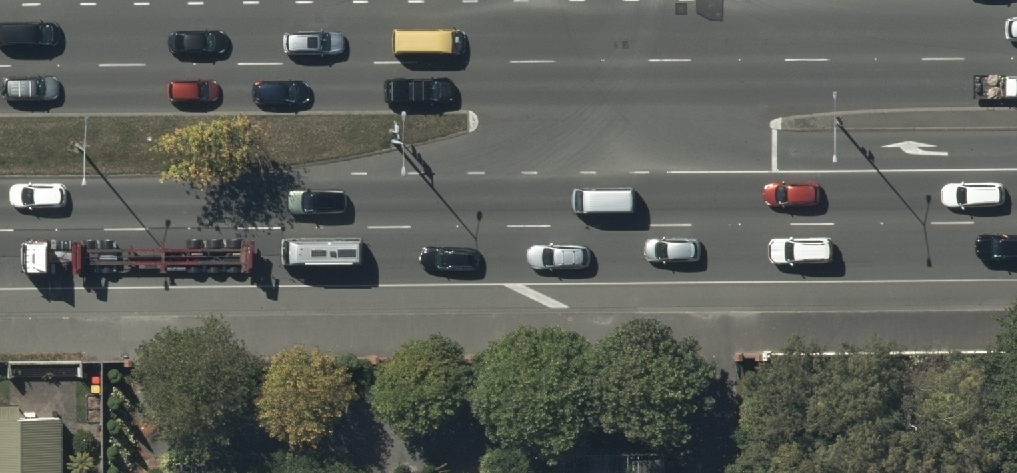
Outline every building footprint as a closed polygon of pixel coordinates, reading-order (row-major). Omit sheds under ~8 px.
[(61,406),(14,406),(14,397),(0,397),(0,472),(61,472),(61,406)]
